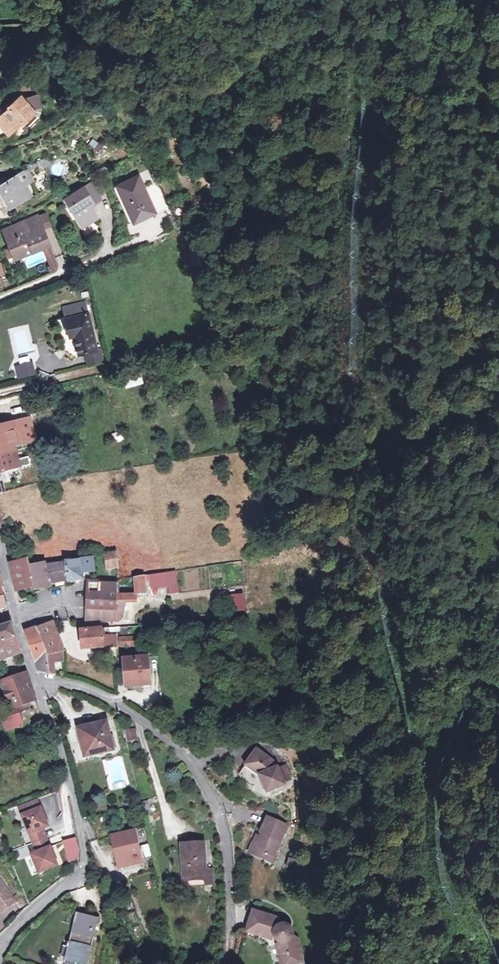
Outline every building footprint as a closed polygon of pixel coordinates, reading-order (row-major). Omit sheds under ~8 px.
[(0,115),(0,123),(9,133),(22,121),(24,123),(36,113),(20,95),(9,105),(10,107),(0,115)] [(94,138),(88,143),(96,152),(102,147),(94,138)] [(145,184),(152,180),(148,171),(141,174),(145,184)] [(28,196),(22,183),(24,182),(20,174),(0,185),(0,189),(10,206),(28,196)] [(118,185),(133,221),(163,208),(157,195),(148,199),(138,176),(118,185)] [(91,199),(95,203),(101,199),(90,182),(65,198),(82,226),(97,217),(91,206),(88,201),(91,199)] [(43,234),(46,236),(53,232),(41,205),(32,210),(35,216),(36,219),(43,234)] [(21,226),(36,219),(35,216),(15,225),(15,226),(17,232),(22,230),(21,226)] [(50,245),(46,236),(43,234),(36,219),(21,226),(22,230),(17,232),(15,226),(3,231),(14,256),(22,253),(27,254),(41,248),(50,245)] [(43,251),(41,248),(27,254),(28,257),(43,251)] [(48,257),(54,255),(51,248),(45,250),(48,257)] [(78,353),(84,352),(96,349),(85,303),(63,308),(70,336),(74,335),(78,353)] [(96,349),(84,352),(87,363),(103,360),(100,348),(96,349)] [(31,364),(15,367),(18,378),(34,374),(31,364)] [(126,387),(143,381),(140,373),(123,379),(126,387)] [(103,414),(82,415),(83,424),(104,423),(103,414)] [(20,467),(15,447),(36,441),(30,418),(0,426),(0,473),(20,467)] [(117,568),(115,553),(105,555),(107,569),(117,568)] [(65,564),(46,566),(45,564),(29,567),(27,560),(10,563),(16,590),(32,588),(34,590),(51,587),(50,584),(67,581),(67,583),(83,579),(82,573),(94,572),(92,557),(65,562),(65,564)] [(165,573),(151,575),(151,581),(152,585),(166,583),(165,573)] [(151,581),(151,575),(133,578),(134,594),(145,593),(144,582),(151,581)] [(118,622),(119,621),(121,620),(122,618),(123,616),(124,615),(124,613),(125,602),(134,601),(135,594),(118,594),(118,582),(87,582),(87,593),(86,621),(118,622)] [(229,612),(245,612),(244,593),(228,594),(229,612)] [(0,628),(0,661),(19,653),(11,624),(0,628)] [(53,656),(64,656),(64,650),(53,624),(25,632),(33,653),(39,671),(55,673),(54,662),(53,656)] [(80,631),(82,649),(116,646),(115,637),(110,637),(110,628),(80,631)] [(127,687),(150,685),(148,657),(124,659),(127,687)] [(10,709),(4,711),(7,719),(10,729),(23,724),(17,707),(35,700),(27,674),(1,683),(10,709)] [(119,720),(128,726),(131,721),(122,716),(119,720)] [(106,722),(77,728),(80,742),(88,740),(91,755),(112,751),(106,722)] [(128,732),(129,739),(137,738),(136,730),(128,732)] [(88,740),(80,742),(83,757),(91,755),(88,740)] [(284,782),(278,768),(275,763),(256,750),(245,765),(260,776),(268,792),(285,784),(284,782)] [(278,768),(284,782),(291,778),(284,765),(278,768)] [(19,805),(34,842),(47,837),(43,827),(48,825),(37,798),(19,805)] [(268,852),(275,854),(285,830),(287,825),(267,817),(261,832),(265,834),(264,839),(257,836),(250,853),(266,859),(268,852)] [(114,835),(121,864),(142,859),(135,831),(114,835)] [(67,852),(78,849),(75,836),(64,840),(67,852)] [(58,864),(47,837),(34,842),(38,851),(32,854),(39,872),(58,864)] [(184,878),(205,877),(205,869),(204,843),(183,844),(184,878)] [(78,858),(78,849),(67,852),(70,860),(78,858)] [(272,861),(275,854),(268,852),(266,859),(272,861)] [(286,867),(288,867),(293,868),(295,859),(289,858),(286,867)] [(213,868),(205,869),(205,877),(213,876),(213,868)] [(213,876),(205,877),(206,885),(214,884),(213,876)] [(15,900),(0,879),(0,911),(15,900)] [(83,887),(70,893),(76,905),(89,899),(83,887)] [(15,897),(22,906),(26,904),(19,894),(15,897)] [(291,925),(290,924),(289,924),(287,923),(284,922),(283,922),(281,923),(280,923),(278,924),(277,925),(276,926),(279,918),(254,910),(248,930),(272,938),(274,933),(274,934),(275,935),(275,936),(276,938),(277,939),(278,940),(279,941),(281,941),(282,942),(283,942),(278,943),(281,963),(301,963),(303,963),(298,939),(289,941),(288,941),(290,940),(291,939),(292,938),(293,937),(293,935),(294,934),(294,932),(293,929),(293,928),(292,927),(291,925)] [(98,917),(76,912),(65,958),(88,963),(98,917)]
